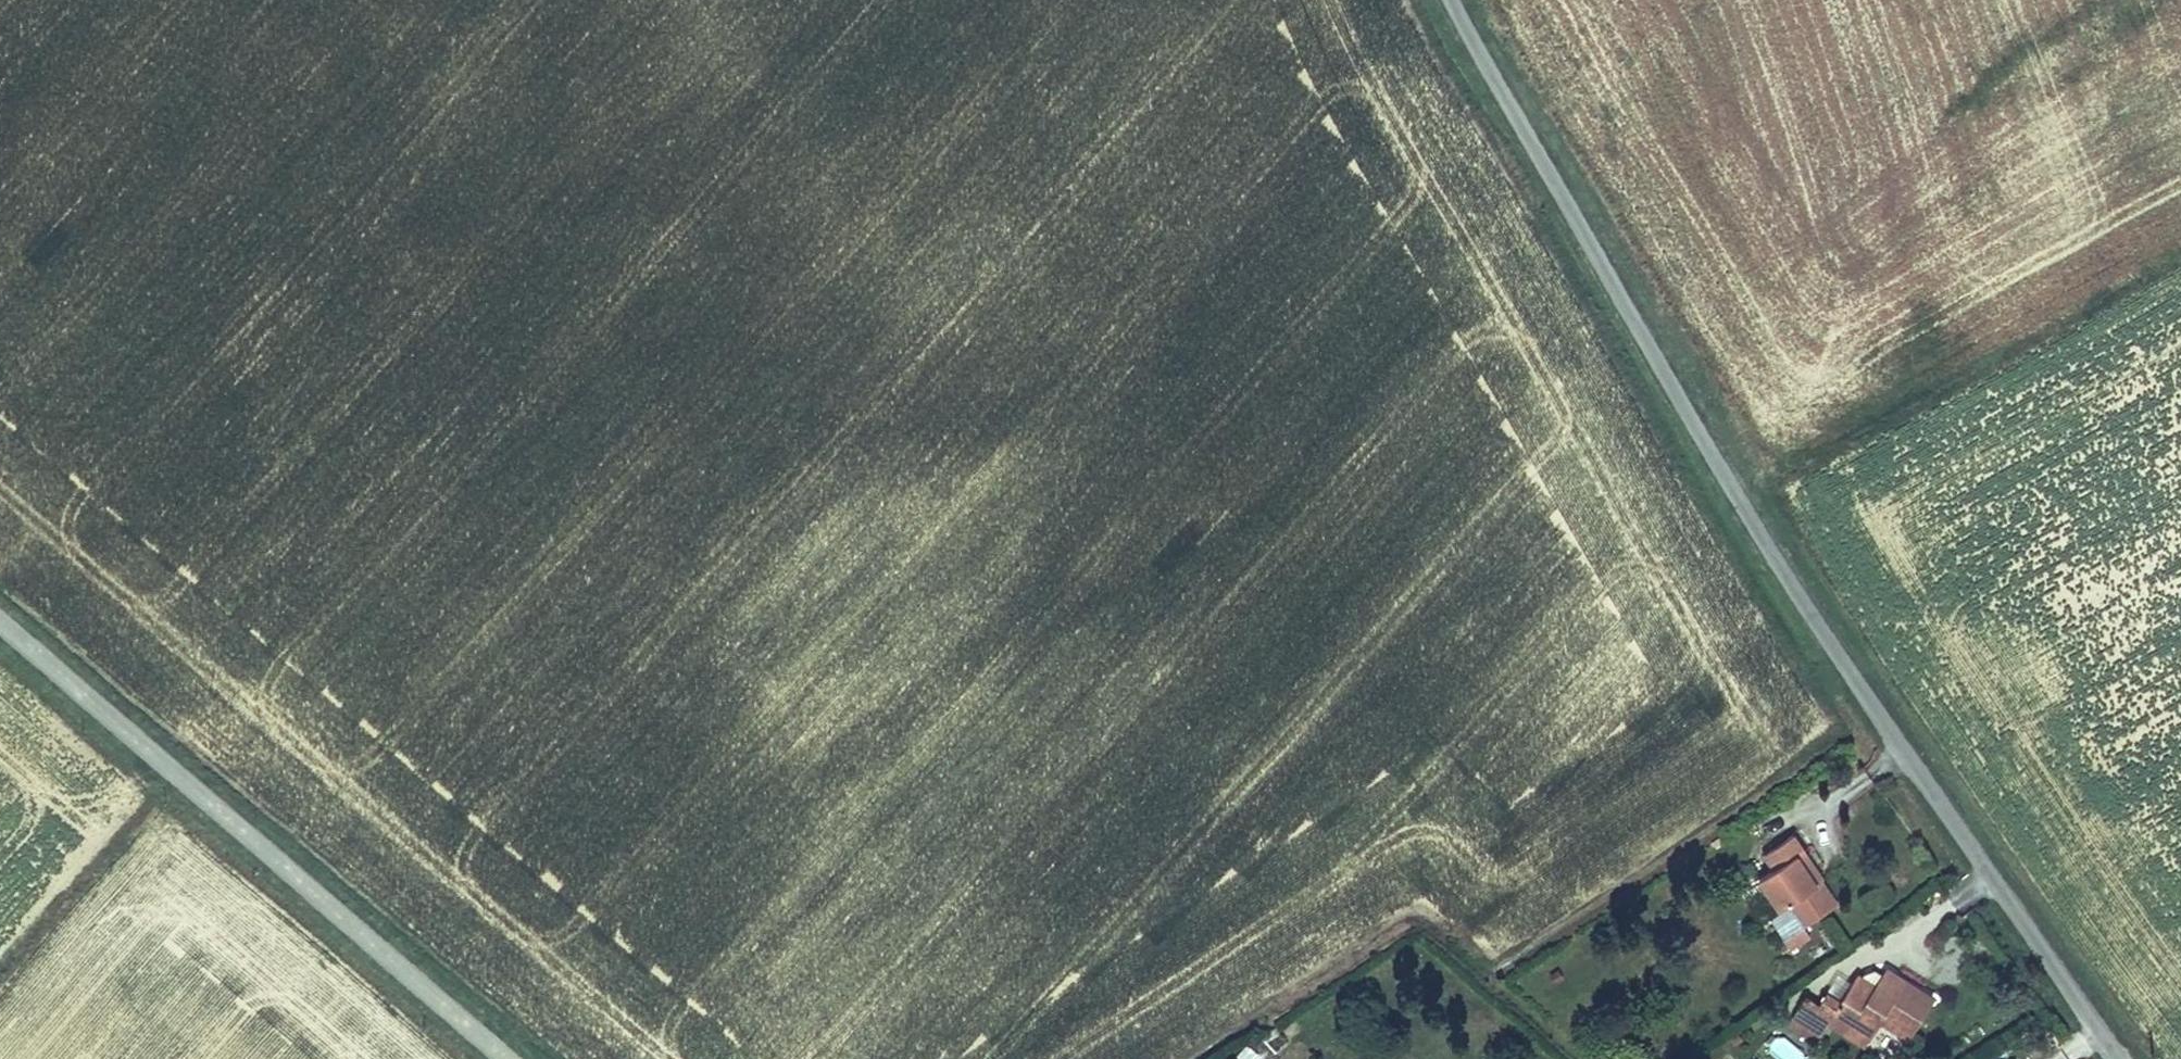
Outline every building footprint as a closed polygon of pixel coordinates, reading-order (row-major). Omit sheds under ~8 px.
[(1803,931),(1839,906),(1823,884),(1812,889),(1793,860),(1803,853),(1793,838),(1763,858),(1774,871),(1757,884),(1777,914),(1787,908),(1803,931)] [(1793,860),(1812,889),(1823,884),(1803,853),(1793,860)] [(1885,1024),(1911,1041),(1937,1002),(1889,970),(1882,980),(1873,974),(1857,977),(1840,1003),(1826,995),(1817,1008),(1804,999),(1787,1025),(1819,1046),(1833,1024),(1869,1048),(1885,1024)]
